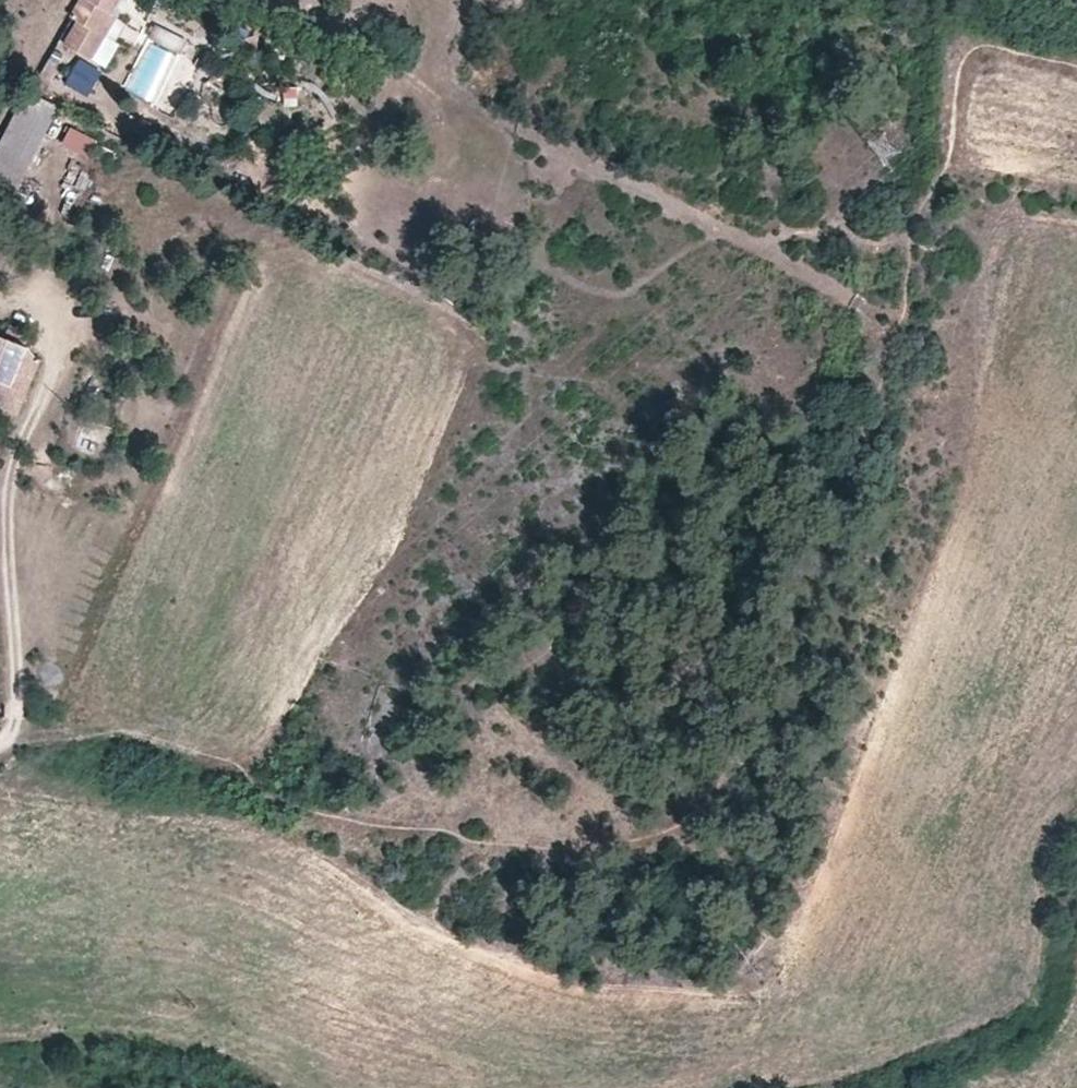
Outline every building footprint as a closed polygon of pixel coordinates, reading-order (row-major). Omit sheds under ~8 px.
[(117,0),(86,0),(77,18),(101,30),(117,0)] [(181,40),(149,23),(142,37),(174,54),(181,40)] [(63,82),(85,95),(98,71),(76,59),(63,82)] [(46,119),(18,104),(0,141),(0,187),(12,193),(46,119)] [(145,122),(134,116),(127,130),(138,136),(145,122)] [(114,154),(70,130),(64,141),(108,165),(114,154)] [(25,349),(0,338),(0,382),(11,387),(25,349)] [(38,362),(28,350),(25,349),(11,387),(0,382),(0,409),(16,416),(24,398),(38,362)]
